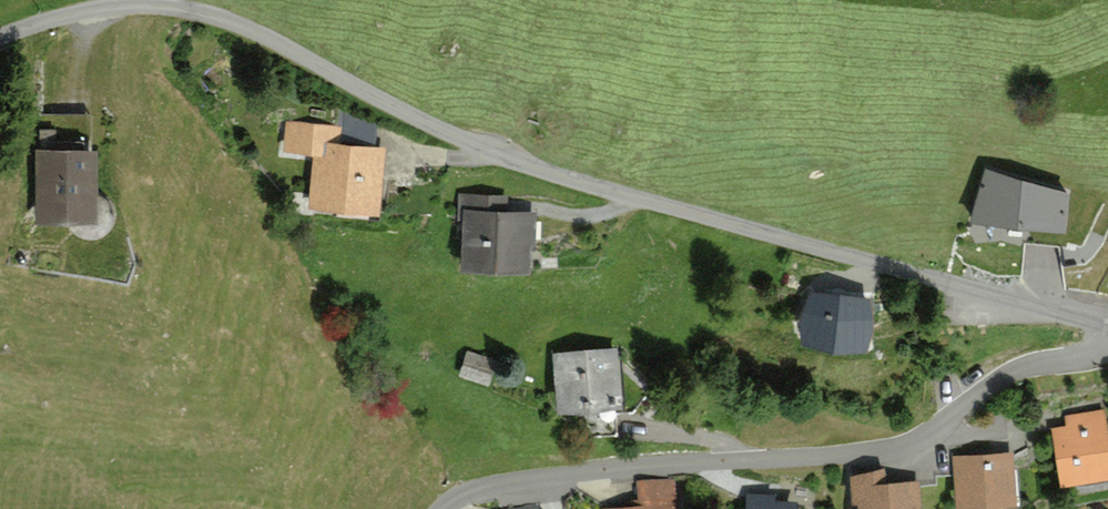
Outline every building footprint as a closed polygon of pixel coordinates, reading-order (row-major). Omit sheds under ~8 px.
[(392,124),(292,119),(290,150),(323,151),(321,209),(388,212),(392,124)] [(112,214),(108,142),(44,144),(48,216),(112,214)] [(1065,195),(986,171),(973,219),(1063,228),(1065,195)] [(541,207),(472,209),(473,272),(543,270),(541,207)] [(879,344),(882,290),(819,287),(816,340),(879,344)] [(634,401),(627,345),(562,352),(569,408),(634,401)] [(475,351),(465,373),(497,388),(507,367),(475,351)] [(1107,406),(1052,416),(1065,485),(1107,477),(1107,409),(1107,406)] [(966,449),(970,505),(1027,500),(1022,444),(966,449)] [(868,508),(936,508),(930,463),(863,472),(868,508)] [(619,508),(687,508),(684,480),(650,483),(652,506),(619,508)] [(755,485),(756,508),(801,508),(800,483),(755,485)]
